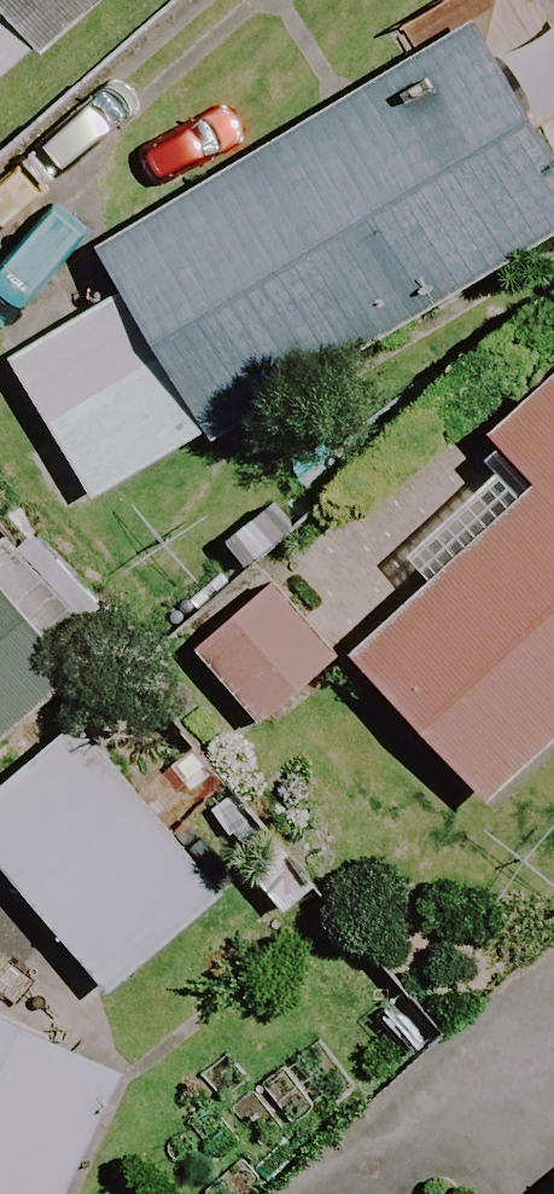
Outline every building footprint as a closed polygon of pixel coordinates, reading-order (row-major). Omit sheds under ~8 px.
[(111,0),(0,0),(0,90),(111,0)] [(474,29),(96,255),(120,295),(8,362),(97,512),(553,240),(553,164),(474,29)] [(499,440),(543,490),(356,659),(489,808),(553,749),(553,391),(499,440)] [(7,540),(0,546),(0,745),(105,654),(7,540)] [(337,666),(275,591),(200,654),(261,729),(337,666)] [(77,729),(0,796),(0,870),(110,998),(224,900),(77,729)] [(0,1022),(0,1193),(71,1193),(125,1082),(0,1022)]
